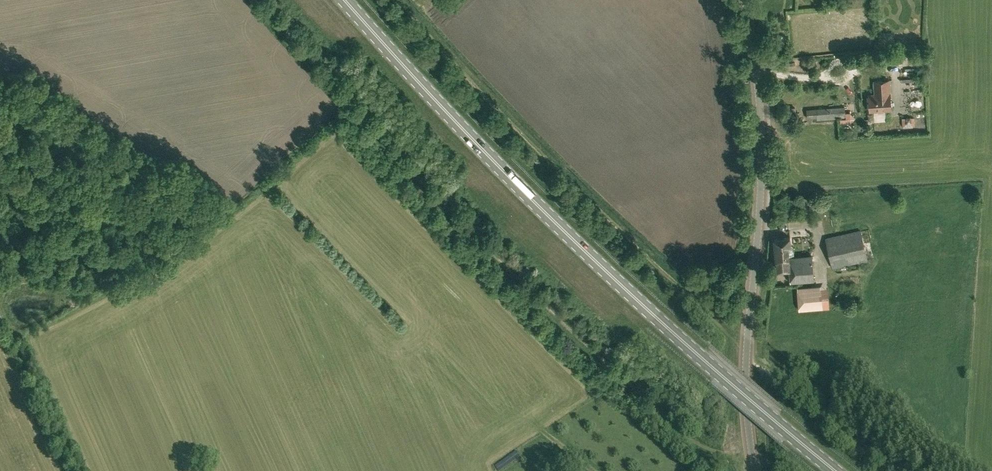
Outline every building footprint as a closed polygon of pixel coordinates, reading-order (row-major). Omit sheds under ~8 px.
[(875,94),(869,94),(870,110),(891,109),(890,93),(889,93),(888,79),(875,80),(875,94)] [(784,119),(796,119),(796,106),(784,107),(784,119)] [(817,119),(846,116),(845,106),(806,109),(807,117),(817,117),(817,119)] [(832,267),(867,259),(860,230),(826,238),(832,267)] [(791,282),(815,280),(813,255),(789,257),(788,245),(791,245),(790,236),(774,237),(776,259),(777,259),(778,269),(790,268),(791,282)] [(830,307),(828,287),(821,287),(821,286),(798,287),(800,309),(830,307)]
